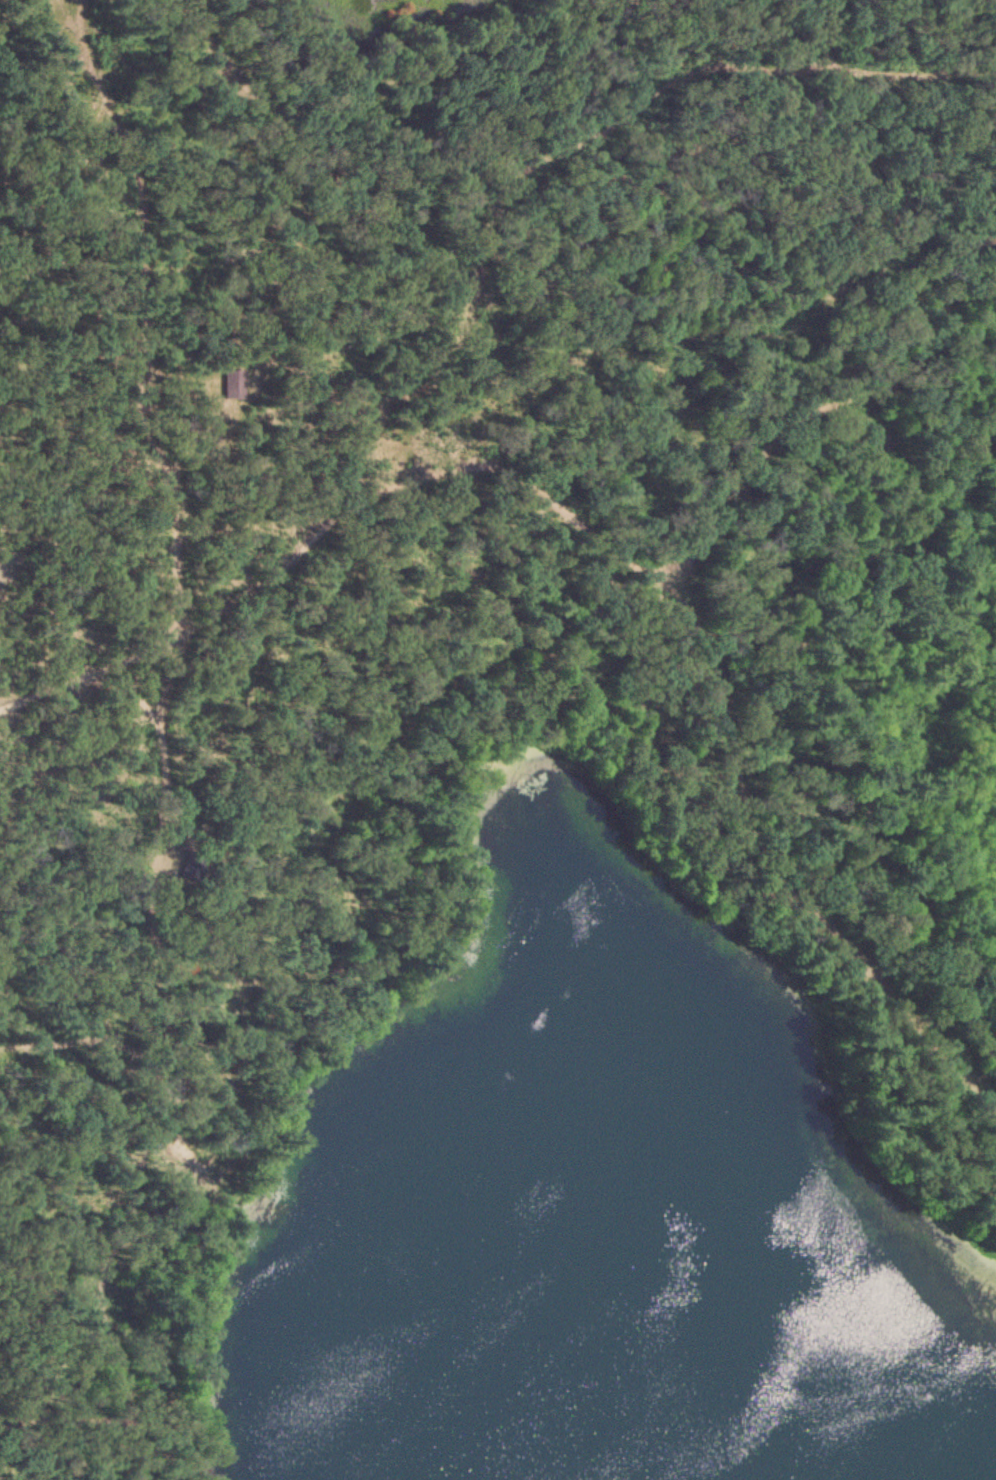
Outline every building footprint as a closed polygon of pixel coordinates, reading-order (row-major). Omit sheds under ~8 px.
[(224,400),(243,400),(243,372),(224,372),(224,400)]
